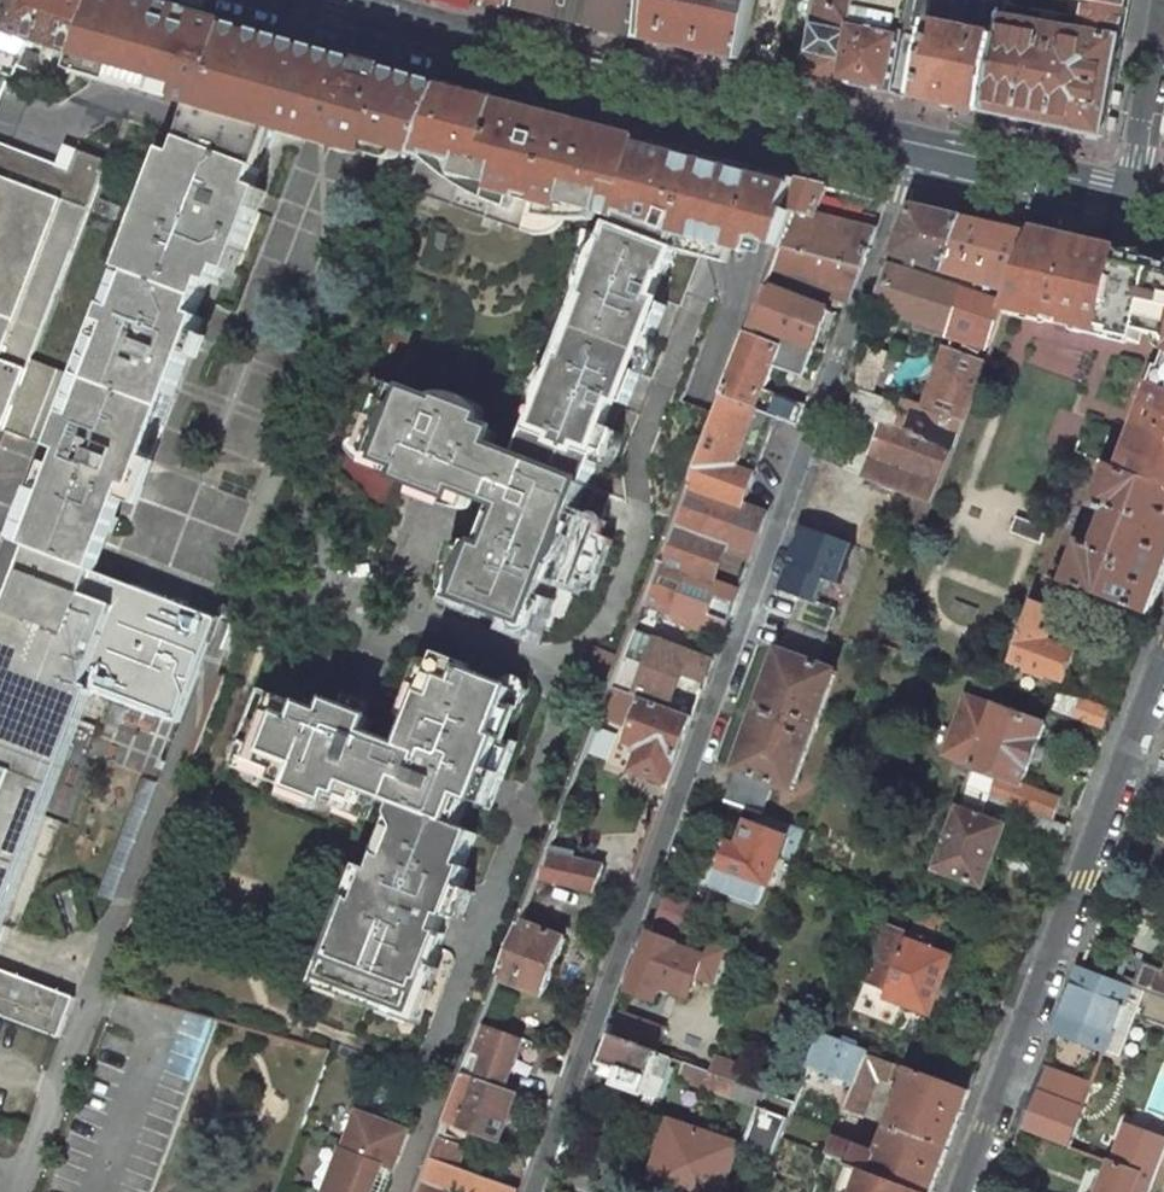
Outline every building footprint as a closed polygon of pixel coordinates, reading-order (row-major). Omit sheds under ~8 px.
[(133,273),(124,270),(81,377),(30,357),(110,160),(82,148),(73,167),(0,138),(0,431),(52,451),(64,457),(132,483),(139,486),(202,322),(194,319),(207,285),(213,288),(219,273),(230,277),(238,257),(255,213),(262,194),(252,190),(274,131),(315,143),(316,141),(330,144),(367,154),(368,155),(372,139),(384,142),(378,167),(415,177),(450,86),(362,62),(208,21),(192,16),(151,5),(143,3),(137,1),(132,0),(101,0),(81,55),(75,73),(196,105),(187,139),(181,154),(133,273)] [(2,31),(28,39),(81,55),(101,0),(11,0),(2,31)] [(528,10),(531,0),(489,0),(528,10)] [(528,10),(590,26),(594,27),(647,41),(652,0),(531,0),(528,10)] [(647,41),(743,62),(757,0),(652,0),(647,41)] [(806,75),(841,83),(854,0),(821,0),(820,5),(819,5),(806,75)] [(841,83),(918,99),(933,26),(974,35),(976,26),(1001,32),(1004,18),(1006,6),(1007,0),(854,0),(841,83)] [(1086,3),(1083,19),(1081,31),(1124,39),(1128,19),(1131,0),(1067,0),(1086,3)] [(987,113),(1106,138),(1124,39),(1081,31),(1004,18),(1001,32),(987,113)] [(933,26),(918,99),(928,101),(987,113),(1001,32),(976,26),(974,35),(933,26)] [(18,76),(28,39),(2,31),(0,35),(0,70),(18,76)] [(582,209),(621,219),(624,213),(683,236),(678,249),(731,263),(735,251),(747,254),(751,241),(764,245),(778,249),(790,216),(785,214),(797,179),(787,177),(735,163),(627,134),(533,108),(486,96),(450,86),(415,177),(411,186),(530,233),(531,233),(532,233),(533,234),(534,234),(535,234),(536,234),(537,234),(538,234),(539,234),(540,234),(541,234),(542,234),(543,234),(544,234),(545,234),(546,233),(547,233),(548,232),(549,232),(550,232),(551,231),(552,230),(553,230),(553,229),(554,229),(554,228),(555,228),(556,227),(557,226),(557,225),(558,225),(568,205),(582,209)] [(790,209),(796,210),(815,217),(827,186),(801,180),(790,209)] [(769,280),(845,299),(849,301),(876,231),(854,222),(863,195),(827,186),(815,217),(796,210),(769,280)] [(1034,235),(913,206),(894,255),(928,264),(930,257),(1001,275),(999,282),(980,277),(977,289),(890,266),(875,307),(951,329),(949,335),(991,348),(1002,320),(1005,311),(1034,235)] [(604,238),(570,326),(641,354),(649,335),(656,338),(668,307),(654,301),(664,275),(667,276),(678,249),(683,236),(624,213),(621,219),(612,241),(604,238)] [(1114,332),(1113,337),(1137,342),(1140,333),(1163,339),(1163,265),(1153,262),(1034,235),(1005,311),(1049,321),(1050,317),(1067,321),(1066,325),(1101,334),(1102,329),(1114,332)] [(829,310),(773,291),(758,328),(784,338),(780,350),(747,337),(724,397),(799,424),(806,404),(795,401),(829,310)] [(609,456),(619,432),(610,428),(604,426),(614,401),(621,404),(629,407),(641,374),(634,371),(641,354),(570,326),(536,411),(543,414),(532,444),(525,441),(518,458),(587,485),(601,453),(609,456)] [(909,363),(866,345),(849,390),(850,413),(844,430),(876,441),(862,476),(932,502),(965,414),(986,361),(951,348),(943,370),(912,356),(909,363)] [(1163,369),(1153,396),(1157,398),(1155,404),(1150,403),(1143,421),(1148,423),(1143,436),(1138,434),(1124,472),(1132,475),(1163,487),(1163,369)] [(498,505),(481,547),(470,543),(448,601),(475,612),(478,605),(528,625),(546,578),(575,589),(613,495),(587,485),(518,458),(493,448),(499,433),(484,426),(488,417),(445,400),(443,405),(406,390),(380,380),(378,385),(377,384),(376,384),(375,384),(374,384),(373,385),(372,385),(371,385),(370,386),(369,387),(369,388),(368,388),(368,389),(367,390),(367,391),(367,392),(367,393),(367,394),(367,395),(368,395),(368,396),(368,397),(369,397),(369,398),(370,398),(370,399),(371,399),(371,400),(372,400),(359,435),(364,437),(364,438),(372,441),(367,454),(406,469),(403,478),(404,478),(427,487),(454,498),(457,489),(498,505)] [(799,424),(724,397),(689,485),(743,505),(772,427),(795,435),(799,424)] [(93,695),(107,700),(106,702),(157,722),(158,719),(179,727),(219,622),(134,589),(134,591),(95,577),(132,483),(64,457),(49,495),(39,491),(33,507),(43,511),(0,623),(0,938),(93,695)] [(1112,468),(1097,507),(1111,512),(1097,549),(1083,544),(1068,583),(1150,614),(1163,578),(1163,487),(1132,475),(1124,472),(1112,468)] [(743,505),(689,485),(683,502),(660,562),(686,572),(737,591),(766,514),(743,505)] [(1011,532),(1041,545),(1047,529),(1017,517),(1011,532)] [(786,586),(844,607),(866,545),(809,524),(786,586)] [(672,611),(723,630),(737,591),(686,572),(660,562),(645,601),(672,611)] [(953,607),(976,616),(979,608),(956,600),(953,607)] [(1079,620),(1034,604),(1013,661),(1032,667),(1031,671),(1046,676),(1047,673),(1066,680),(1076,651),(1068,648),(1079,620)] [(829,635),(791,619),(780,651),(818,664),(829,635)] [(243,653),(254,628),(237,621),(226,646),(243,653)] [(667,708),(682,668),(706,677),(713,658),(713,657),(634,628),(614,680),(611,687),(643,699),(651,702),(667,708)] [(818,664),(780,651),(737,769),(774,783),(793,790),(836,671),(818,664)] [(401,804),(460,827),(471,800),(493,809),(504,779),(514,754),(499,748),(493,745),(496,737),(514,691),(469,673),(471,667),(442,655),(405,750),(368,735),(369,733),(373,721),(332,705),(327,717),(261,692),(236,756),(281,774),(277,784),(332,805),(336,796),(360,805),(365,790),(401,804)] [(634,768),(668,781),(692,717),(685,714),(667,708),(651,702),(643,699),(611,687),(610,689),(603,708),(635,719),(627,741),(642,746),(634,768)] [(1114,709),(1064,691),(1057,710),(1107,729),(1114,709)] [(1046,724),(967,695),(945,754),(974,765),(966,786),(1051,818),(1059,799),(1024,785),(1046,724)] [(689,703),(685,714),(692,717),(696,705),(689,703)] [(774,783),(737,769),(725,800),(756,811),(763,814),(774,783)] [(1051,818),(966,786),(935,868),(984,888),(1007,826),(1062,847),(1070,826),(1051,818)] [(427,983),(441,948),(446,936),(439,934),(446,918),(451,920),(453,917),(464,921),(475,894),(464,889),(471,870),(465,868),(478,834),(460,827),(401,804),(388,838),(386,840),(390,842),(378,873),(376,872),(362,904),(358,902),(328,978),(414,1012),(426,982),(427,983)] [(805,830),(763,814),(756,811),(752,823),(749,822),(741,845),(732,842),(722,866),(769,884),(770,882),(783,887),(793,861),(805,830)] [(601,864),(547,852),(537,878),(595,891),(601,864)] [(703,905),(666,892),(655,922),(691,936),(703,905)] [(946,919),(922,910),(913,933),(914,934),(911,941),(934,950),(946,919)] [(565,937),(521,921),(499,977),(543,994),(565,937)] [(691,936),(655,922),(630,990),(656,1000),(661,985),(690,996),(704,956),(686,949),(691,936)] [(913,933),(889,924),(867,981),(856,1010),(895,1025),(903,1003),(932,1014),(954,957),(934,950),(911,941),(914,934),(913,933)] [(1146,963),(1137,986),(1163,996),(1163,970),(1146,963)] [(1082,965),(1057,1032),(1120,1056),(1138,1007),(1145,1009),(1142,1017),(1163,1025),(1163,996),(1137,986),(1082,965)] [(0,972),(0,1022),(59,1045),(75,1001),(0,972)] [(664,1028),(621,1013),(613,1036),(656,1051),(664,1028)] [(522,1039),(481,1024),(472,1047),(486,1053),(477,1076),(504,1086),(522,1039)] [(848,1045),(821,1034),(809,1066),(856,1084),(846,1110),(862,1116),(878,1077),(890,1081),(894,1071),(907,1076),(910,1068),(904,1066),(880,1057),(848,1045)] [(656,1051),(613,1036),(599,1074),(619,1081),(617,1084),(646,1095),(647,1093),(659,1097),(673,1057),(656,1051)] [(745,1066),(716,1055),(711,1071),(739,1081),(745,1066)] [(977,1072),(934,1056),(917,1071),(970,1091),(977,1072)] [(760,1107),(746,1144),(758,1148),(775,1154),(782,1137),(795,1101),(739,1081),(711,1071),(686,1062),(680,1078),(760,1107)] [(1093,1084),(1043,1066),(1035,1090),(1084,1108),(1093,1084)] [(910,1068),(907,1076),(879,1152),(834,1135),(827,1154),(928,1191),(932,1191),(970,1091),(917,1071),(913,1070),(910,1068)] [(477,1076),(463,1071),(446,1116),(459,1121),(457,1126),(497,1142),(517,1091),(504,1086),(477,1076)] [(1110,1164),(1139,1175),(1153,1180),(1163,1152),(1163,1137),(1115,1119),(1084,1108),(1035,1090),(1020,1129),(1110,1164)] [(407,1131),(371,1116),(354,1121),(343,1148),(326,1191),(371,1191),(382,1164),(393,1169),(407,1131)] [(676,1122),(675,1123),(675,1124),(663,1162),(658,1160),(648,1186),(666,1191),(723,1191),(738,1145),(739,1145),(739,1144),(676,1122)] [(465,1148),(437,1138),(430,1157),(458,1167),(465,1148)] [(771,1164),(775,1154),(758,1148),(754,1158),(771,1164)] [(838,1191),(928,1191),(827,1154),(816,1182),(838,1191)] [(430,1157),(416,1191),(445,1191),(447,1191),(517,1191),(518,1189),(458,1167),(430,1157)] [(1110,1164),(1099,1191),(1133,1191),(1139,1175),(1110,1164)] [(1006,1166),(999,1183),(1022,1191),(1035,1191),(1039,1179),(1006,1166)] [(1139,1175),(1133,1191),(1149,1191),(1153,1180),(1139,1175)]
